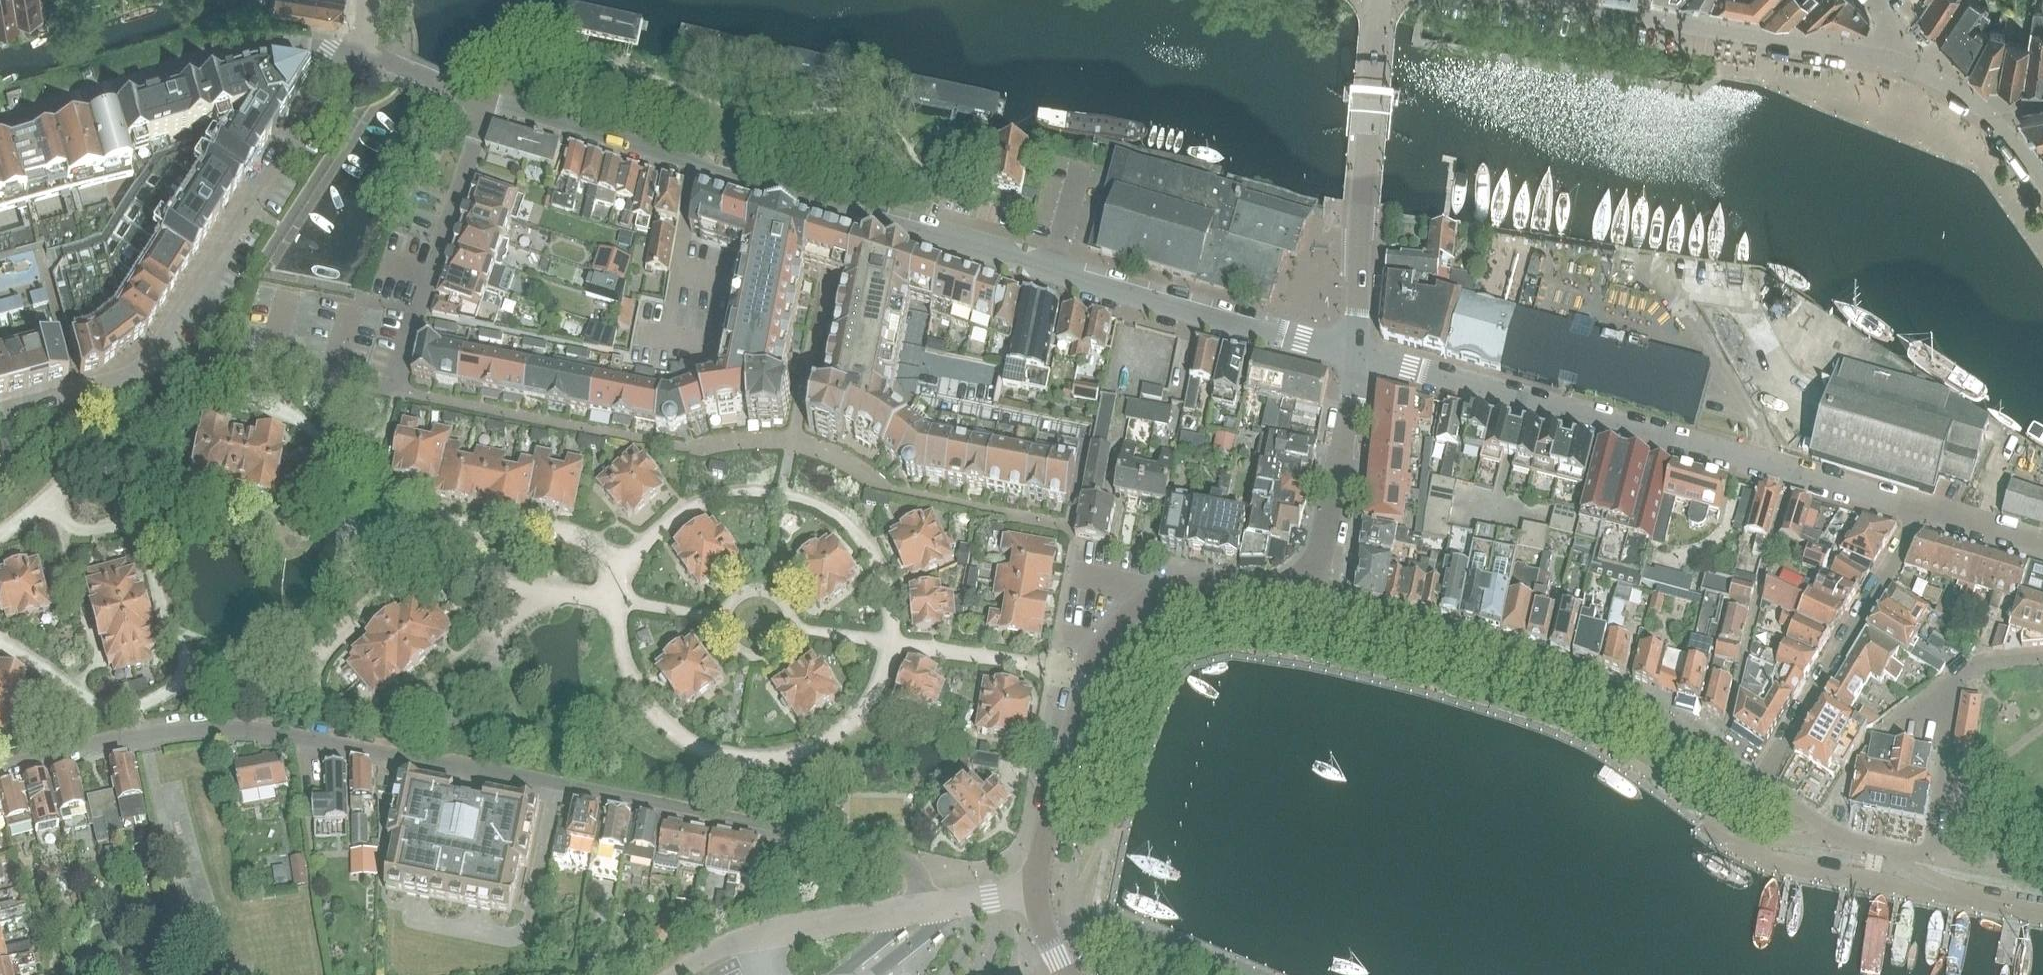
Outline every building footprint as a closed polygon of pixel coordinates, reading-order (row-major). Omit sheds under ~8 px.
[(14,0),(0,0),(0,25),(18,22),(17,19),(14,0)] [(42,12),(40,0),(14,0),(17,19),(18,22),(19,22),(18,17),(42,12)] [(269,7),(339,23),(346,0),(270,0),(269,7)] [(1710,3),(1757,11),(1770,0),(1711,0),(1710,3)] [(1757,11),(1761,12),(1794,17),(1814,0),(1770,0),(1757,11)] [(1820,21),(1846,0),(1814,0),(1794,17),(1820,21)] [(1853,0),(1846,0),(1820,21),(1865,28),(1870,20),(1853,0)] [(1939,38),(1962,0),(1930,0),(1920,18),(1939,38)] [(1978,0),(1962,0),(1939,38),(1971,70),(1989,31),(1983,27),(1991,14),(1987,11),(1989,7),(1978,0)] [(2022,87),(2023,87),(2042,87),(2042,0),(2042,4),(2036,3),(2028,44),(2022,87)] [(642,17),(567,1),(561,27),(637,43),(642,17)] [(751,40),(682,26),(677,51),(746,65),(751,40)] [(1991,28),(1989,31),(1971,70),(1987,88),(1987,87),(1989,87),(1994,72),(1999,56),(2000,56),(2005,32),(1991,28)] [(1989,87),(2022,87),(2028,44),(2006,42),(2001,73),(1994,72),(1989,87)] [(1395,48),(1358,45),(1358,49),(1394,53),(1395,48)] [(879,70),(789,50),(784,72),(874,92),(879,70)] [(1393,67),(1356,64),(1356,69),(1392,72),(1393,67)] [(253,71),(115,116),(125,149),(126,149),(168,136),(188,129),(249,110),(250,110),(236,132),(231,129),(213,160),(184,205),(182,208),(212,227),(309,75),(277,69),(253,71)] [(1002,97),(914,77),(910,99),(998,119),(1002,97)] [(1400,89),(1345,84),(1344,99),(1398,104),(1400,89)] [(2042,142),(2042,112),(2021,116),(2039,143),(2041,143),(2042,142)] [(6,212),(18,209),(25,207),(27,206),(34,204),(47,201),(62,196),(69,194),(71,194),(78,192),(103,185),(134,176),(126,149),(125,149),(115,116),(115,115),(86,124),(55,134),(30,142),(10,148),(9,149),(0,150),(0,214),(6,212)] [(555,169),(562,146),(495,126),(487,149),(555,169)] [(1387,133),(1350,129),(1349,137),(1386,140),(1387,133)] [(311,143),(298,151),(305,162),(318,154),(311,143)] [(1030,148),(1000,143),(992,188),(1022,193),(1030,148)] [(566,210),(565,210),(574,212),(581,183),(589,154),(569,147),(562,177),(572,180),(567,197),(555,194),(552,205),(566,210)] [(1384,154),(1348,151),(1347,156),(1384,159),(1384,154)] [(607,160),(589,154),(581,183),(590,186),(587,198),(588,198),(583,219),(591,222),(595,205),(597,199),(599,190),(607,160)] [(1091,249),(1090,250),(1101,253),(1102,254),(1112,256),(1122,259),(1159,270),(1196,281),(1270,302),(1278,276),(1284,255),(1296,258),(1300,242),(1305,225),(1309,213),(1305,212),(1243,194),(1244,192),(1226,187),(1224,187),(1200,180),(1149,165),(1117,156),(1115,163),(1114,167),(1113,172),(1107,192),(1091,249)] [(607,160),(599,190),(597,199),(595,205),(613,209),(614,207),(617,196),(625,166),(607,160)] [(629,228),(632,216),(633,214),(644,173),(625,166),(617,196),(624,198),(629,200),(621,226),(629,228)] [(1383,173),(1346,170),(1346,175),(1382,178),(1383,173)] [(651,221),(660,178),(644,173),(633,214),(632,216),(640,218),(637,230),(648,232),(651,221)] [(685,185),(665,179),(658,216),(679,222),(685,185)] [(472,205),(472,206),(512,219),(520,196),(479,183),(472,205)] [(700,190),(691,231),(746,249),(723,366),(721,378),(699,381),(707,416),(720,414),(720,418),(737,415),(737,411),(749,409),(750,421),(760,421),(760,425),(762,425),(772,425),(772,426),(774,426),(774,422),(785,422),(791,388),(788,388),(790,380),(784,379),(784,376),(785,376),(789,359),(788,358),(789,350),(790,350),(794,332),(793,331),(795,323),(796,323),(799,305),(799,304),(800,296),(801,296),(805,277),(804,277),(804,275),(810,277),(812,270),(813,270),(812,270),(819,273),(820,272),(833,277),(841,237),(841,235),(820,228),(820,229),(801,223),(803,219),(767,208),(766,211),(700,190)] [(164,192),(157,203),(177,216),(182,208),(184,205),(164,192)] [(157,203),(143,226),(162,239),(160,243),(190,262),(201,245),(212,227),(182,208),(177,216),(157,203)] [(470,205),(462,228),(504,242),(512,219),(472,206),(472,205),(470,205)] [(115,216),(112,206),(93,211),(101,238),(102,238),(115,216)] [(87,242),(101,238),(93,211),(80,215),(87,242)] [(80,215),(67,219),(74,245),(87,242),(80,215)] [(61,249),(74,245),(67,219),(53,222),(61,249)] [(61,249),(53,222),(33,228),(39,246),(45,245),(47,253),(61,249)] [(143,226),(136,237),(155,250),(160,243),(162,239),(143,226)] [(1389,255),(1387,273),(1408,276),(1440,280),(1451,282),(1452,273),(1453,274),(1455,261),(1454,261),(1458,229),(1432,226),(1428,259),(1389,255)] [(455,251),(454,252),(502,268),(508,251),(510,244),(504,242),(462,228),(455,251)] [(653,228),(647,267),(654,269),(671,272),(677,232),(662,229),(653,228)] [(622,232),(619,243),(632,247),(635,235),(622,232)] [(816,393),(809,427),(819,431),(817,434),(819,435),(820,435),(830,438),(829,439),(831,439),(833,436),(842,439),(847,430),(858,436),(857,440),(871,448),(873,445),(884,453),(908,422),(889,407),(907,312),(914,314),(917,303),(933,309),(941,268),(939,268),(940,267),(926,263),(911,258),(912,254),(899,250),(898,252),(889,249),(890,247),(864,239),(863,242),(849,238),(841,235),(841,237),(833,277),(842,280),(841,287),(846,289),(843,304),(842,304),(838,323),(840,323),(834,354),(832,353),(829,372),(830,372),(827,387),(821,386),(819,394),(816,393)] [(136,237),(129,248),(148,261),(149,260),(179,280),(190,262),(160,243),(155,250),(136,237)] [(129,248),(122,259),(141,272),(138,277),(168,297),(179,280),(149,260),(148,261),(129,248)] [(454,252),(447,274),(448,275),(488,288),(494,290),(508,295),(515,273),(502,268),(454,252)] [(613,254),(606,277),(625,283),(632,260),(613,254)] [(122,259),(114,270),(134,283),(138,277),(141,272),(122,259)] [(933,309),(932,316),(951,322),(961,273),(952,271),(944,270),(944,268),(940,267),(939,268),(941,268),(933,309)] [(114,270),(107,281),(127,294),(157,314),(168,297),(138,277),(134,283),(114,270)] [(593,273),(586,294),(606,300),(622,305),(623,305),(624,300),(627,284),(625,283),(606,277),(593,273)] [(961,273),(951,322),(972,328),(981,280),(961,273)] [(433,314),(433,315),(494,327),(501,306),(498,299),(486,295),(488,288),(448,275),(439,301),(438,301),(433,314)] [(1386,279),(1380,334),(1381,336),(1383,338),(1424,349),(1446,356),(1447,356),(1501,371),(1518,312),(1463,297),(1450,293),(1451,282),(1440,280),(1408,276),(1408,281),(1387,279),(1386,279)] [(981,280),(972,328),(992,335),(1001,286),(981,280)] [(107,281),(100,293),(118,309),(116,311),(146,331),(157,314),(127,294),(107,281)] [(1001,286),(992,335),(1012,341),(1022,293),(1001,286)] [(49,303),(46,291),(30,295),(33,308),(49,303)] [(100,293),(91,308),(104,322),(124,349),(146,331),(116,311),(118,309),(100,293)] [(1014,341),(1005,387),(1023,390),(1023,389),(1030,390),(1034,371),(1045,373),(1059,305),(1023,293),(1014,341)] [(20,298),(6,302),(10,314),(24,310),(20,298)] [(634,302),(624,300),(623,305),(619,326),(630,328),(634,302)] [(0,303),(0,317),(10,314),(6,302),(0,303)] [(1082,348),(1090,314),(1064,307),(1058,340),(1074,344),(1071,359),(1079,360),(1082,348)] [(80,311),(77,312),(83,334),(91,332),(101,366),(124,349),(104,322),(91,308),(80,311)] [(601,323),(615,327),(619,315),(605,310),(601,323)] [(77,312),(64,315),(70,338),(78,365),(80,372),(101,366),(91,332),(83,334),(77,312)] [(1518,312),(1501,371),(1559,387),(1561,379),(1578,384),(1576,392),(1694,424),(1710,366),(1649,349),(1593,333),(1596,326),(1576,320),(1574,328),(1518,312)] [(1112,320),(1090,314),(1082,348),(1079,360),(1085,361),(1086,358),(1089,358),(1091,348),(1105,352),(1112,320)] [(437,322),(435,330),(447,333),(448,325),(437,322)] [(618,332),(591,323),(584,346),(614,351),(618,332)] [(448,325),(447,333),(458,335),(459,327),(448,325)] [(493,333),(481,331),(480,339),(491,341),(493,333)] [(36,333),(16,338),(19,348),(29,386),(49,381),(38,343),(36,333)] [(415,366),(413,376),(437,381),(446,337),(422,333),(418,352),(417,352),(414,366),(415,366)] [(504,336),(493,333),(491,341),(503,344),(504,336)] [(58,337),(38,343),(49,381),(68,376),(58,337)] [(446,337),(437,381),(459,385),(466,351),(467,351),(469,342),(446,337)] [(0,343),(0,357),(9,392),(29,386),(19,348),(16,338),(0,343)] [(525,340),(523,348),(535,350),(536,342),(525,340)] [(536,342),(535,350),(546,352),(548,344),(536,342)] [(1213,384),(1220,350),(1198,344),(1184,411),(1194,413),(1201,381),(1213,384)] [(568,348),(567,356),(578,359),(580,351),(568,348)] [(466,351),(459,385),(480,390),(487,355),(467,351),(466,351)] [(580,351),(578,359),(590,361),(591,353),(580,351)] [(1225,351),(1213,402),(1236,408),(1242,380),(1248,356),(1225,351)] [(487,355),(480,390),(503,394),(510,360),(487,355)] [(9,392),(0,357),(0,394),(9,392)] [(1255,358),(1247,394),(1269,399),(1261,430),(1276,434),(1278,426),(1292,367),(1255,358)] [(554,369),(547,403),(569,407),(578,363),(555,359),(553,368),(554,369)] [(510,360),(503,394),(525,398),(532,364),(510,360)] [(680,366),(680,370),(692,372),(694,365),(681,362),(680,366)] [(1944,392),(1842,362),(1814,459),(1934,495),(1939,477),(1969,486),(1989,421),(1944,392)] [(578,363),(569,407),(591,411),(599,372),(600,373),(600,368),(578,363)] [(532,364),(525,398),(547,403),(554,369),(553,368),(532,364)] [(673,364),(671,376),(678,378),(680,370),(680,366),(673,364)] [(1278,426),(1276,434),(1285,436),(1289,437),(1294,416),(1297,405),(1321,410),(1329,375),(1292,367),(1278,426)] [(637,368),(635,380),(642,381),(643,377),(644,369),(637,368)] [(644,369),(643,377),(655,380),(657,372),(644,369)] [(599,372),(591,411),(612,416),(620,377),(622,377),(622,372),(610,370),(609,374),(600,373),(599,372)] [(620,377),(612,416),(635,420),(641,386),(643,386),(643,381),(642,381),(635,380),(622,377),(620,377)] [(699,381),(677,389),(688,422),(707,416),(699,381)] [(1162,400),(1164,389),(1143,385),(1141,395),(1162,400)] [(641,386),(635,420),(657,424),(663,390),(643,386),(641,386)] [(1076,386),(1074,398),(1098,402),(1100,391),(1076,386)] [(1409,481),(1413,438),(1417,438),(1419,422),(1431,423),(1433,401),(1420,398),(1418,397),(1379,388),(1366,520),(1404,524),(1406,505),(1413,505),(1413,502),(1419,502),(1420,492),(1412,491),(1413,481),(1409,481)] [(663,390),(657,424),(667,426),(668,428),(669,429),(672,430),(675,430),(676,429),(678,427),(678,426),(688,422),(677,389),(670,391),(663,390)] [(1113,449),(1107,448),(1117,398),(1101,395),(1101,399),(1102,399),(1093,445),(1076,536),(1108,542),(1116,504),(1102,501),(1113,449)] [(173,408),(169,399),(160,403),(164,411),(173,408)] [(160,403),(152,407),(156,416),(164,411),(160,403)] [(1145,403),(1142,422),(1155,424),(1159,406),(1145,403)] [(1445,405),(1437,442),(1448,444),(1442,473),(1454,476),(1454,472),(1466,410),(1445,404),(1445,405)] [(1159,406),(1155,424),(1169,427),(1173,408),(1159,406)] [(423,409),(414,407),(412,416),(421,418),(423,409)] [(1474,412),(1472,411),(1471,418),(1465,417),(1462,431),(1469,433),(1465,446),(1485,451),(1493,417),(1474,412)] [(452,424),(454,415),(445,413),(444,422),(452,424)] [(908,422),(884,453),(899,465),(925,435),(929,425),(914,414),(908,422)] [(463,417),(454,415),(452,424),(461,426),(463,417)] [(1503,456),(1509,458),(1516,430),(1505,427),(1507,420),(1493,417),(1485,451),(1482,461),(1501,465),(1503,456)] [(196,449),(237,457),(242,432),(227,429),(228,424),(203,419),(200,435),(199,435),(196,449)] [(405,476),(417,479),(426,438),(419,437),(421,424),(406,421),(403,436),(401,436),(397,456),(398,457),(395,474),(405,476)] [(332,424),(323,422),(321,431),(330,433),(332,424)] [(490,422),(488,431),(497,433),(499,424),(490,422)] [(339,435),(341,426),(332,424),(330,433),(339,435)] [(499,424),(497,433),(506,434),(508,425),(499,424)] [(925,435),(899,465),(907,471),(907,473),(907,474),(908,476),(909,477),(910,478),(912,478),(914,478),(915,477),(917,476),(927,478),(935,439),(939,430),(929,425),(925,435)] [(1543,429),(1529,426),(1528,432),(1516,430),(1509,458),(1515,459),(1513,468),(1532,473),(1543,429)] [(431,481),(439,483),(442,484),(450,443),(453,430),(435,427),(433,440),(426,438),(417,479),(431,482),(431,481)] [(1776,444),(1793,448),(1797,431),(1780,428),(1776,444)] [(1567,442),(1562,441),(1564,434),(1543,429),(1532,473),(1558,480),(1567,442)] [(279,451),(283,434),(258,430),(257,435),(242,432),(237,457),(278,465),(281,451),(279,451)] [(935,439),(927,478),(947,482),(954,443),(956,434),(939,430),(935,439)] [(1235,450),(1238,434),(1218,430),(1215,447),(1235,450)] [(541,441),(543,432),(533,431),(532,439),(541,441)] [(551,434),(543,432),(541,441),(550,443),(551,434)] [(1249,516),(1241,561),(1266,560),(1270,541),(1289,545),(1292,529),(1299,530),(1304,510),(1311,476),(1300,474),(1301,469),(1312,472),(1317,446),(1280,439),(1263,435),(1248,513),(1249,516)] [(590,438),(580,436),(578,445),(588,447),(590,438)] [(975,447),(967,486),(987,490),(995,451),(997,441),(977,437),(975,447)] [(1567,442),(1558,480),(1584,486),(1595,442),(1574,437),(1572,444),(1567,442)] [(599,440),(590,438),(588,447),(597,449),(599,440)] [(0,442),(0,443),(2,451),(11,449),(9,440),(0,442)] [(605,450),(607,441),(599,440),(597,449),(605,450)] [(1427,440),(1416,534),(1423,535),(1426,512),(1434,441),(1427,440)] [(1803,451),(1813,453),(1815,444),(1805,441),(1803,451)] [(464,446),(450,443),(442,484),(439,483),(437,495),(447,497),(447,498),(460,501),(468,460),(461,459),(464,446)] [(954,443),(947,482),(967,486),(975,447),(954,443)] [(1122,464),(1116,495),(1141,499),(1147,468),(1134,466),(1138,445),(1126,443),(1122,464)] [(1600,444),(1575,540),(1576,540),(1599,546),(1591,576),(1640,590),(1651,544),(1673,462),(1650,457),(1621,449),(1600,444)] [(1035,459),(1027,498),(1047,502),(1057,452),(1037,448),(1035,459)] [(2,451),(4,460),(13,457),(11,449),(2,451)] [(218,479),(232,482),(237,457),(196,449),(193,464),(195,464),(192,480),(217,485),(218,479)] [(493,452),(478,449),(475,462),(468,460),(460,501),(473,503),(482,504),(493,452)] [(559,468),(552,466),(555,453),(537,450),(535,460),(527,503),(530,503),(538,505),(538,506),(551,509),(559,468)] [(1147,468),(1141,499),(1143,500),(1142,503),(1144,506),(1151,507),(1154,505),(1155,502),(1165,504),(1175,453),(1163,450),(1159,471),(1147,468)] [(995,451),(987,490),(1007,494),(1015,455),(995,451)] [(508,455),(493,452),(482,504),(492,506),(491,507),(504,510),(512,469),(505,468),(508,455)] [(643,461),(635,452),(617,468),(648,504),(662,491),(660,488),(664,484),(656,475),(657,475),(644,460),(643,461)] [(1057,452),(1047,502),(1068,506),(1077,456),(1057,452)] [(1015,455),(1007,494),(1027,498),(1035,459),(1015,455)] [(566,469),(559,468),(551,509),(564,511),(564,510),(574,513),(583,467),(583,466),(584,459),(569,456),(566,469)] [(275,479),(278,465),(237,457),(232,482),(247,485),(246,490),(271,495),(274,479),(275,479)] [(530,503),(527,503),(535,460),(522,458),(519,470),(512,469),(504,510),(517,512),(518,511),(528,513),(530,503)] [(720,464),(711,462),(710,471),(718,473),(720,464)] [(1673,462),(1651,544),(1652,544),(1665,548),(1677,501),(1693,505),(1689,518),(1690,522),(1693,526),(1700,528),(1704,526),(1707,523),(1710,510),(1720,513),(1730,478),(1692,467),(1673,462)] [(727,475),(729,466),(720,464),(718,473),(727,475)] [(635,515),(648,504),(617,468),(599,484),(607,493),(606,494),(620,509),(620,508),(628,517),(633,513),(635,515)] [(1223,477),(1220,491),(1230,493),(1232,479),(1228,478),(1223,477)] [(1423,535),(1423,536),(1450,541),(1453,529),(1449,529),(1458,482),(1433,478),(1426,512),(1423,535)] [(2012,484),(2003,515),(2042,527),(2042,493),(2012,484)] [(1756,495),(1745,533),(1758,536),(1753,554),(1762,556),(1780,493),(1758,487),(1756,494),(1756,495)] [(1745,490),(1734,530),(1745,533),(1756,495),(1756,494),(1745,490)] [(1197,506),(1189,546),(1193,547),(1194,551),(1199,552),(1202,549),(1214,551),(1222,506),(1227,507),(1230,493),(1220,491),(1219,498),(1213,497),(1211,509),(1197,506)] [(1161,544),(1185,549),(1195,497),(1171,493),(1161,544)] [(865,494),(863,502),(872,504),(873,495),(865,494)] [(873,495),(872,504),(881,506),(882,497),(873,495)] [(1782,531),(1780,536),(1816,548),(1822,537),(1804,530),(1812,502),(1792,496),(1783,526),(1782,531)] [(882,497),(881,506),(890,508),(892,499),(882,497)] [(1222,506),(1214,551),(1226,553),(1227,557),(1233,558),(1236,555),(1239,556),(1247,516),(1226,512),(1227,507),(1222,506)] [(1580,512),(1556,506),(1550,528),(1574,535),(1580,512)] [(893,540),(900,557),(943,537),(933,515),(922,520),(922,519),(903,527),(904,528),(893,533),(895,539),(893,540)] [(1861,516),(1851,532),(1885,545),(1897,526),(1861,516)] [(1830,527),(1842,531),(1846,523),(1834,519),(1830,527)] [(707,524),(693,535),(721,573),(740,559),(733,549),(734,549),(722,533),(721,533),(714,523),(709,527),(707,524)] [(1524,523),(1521,535),(1524,536),(1521,548),(1543,553),(1549,528),(1524,523)] [(1001,525),(992,524),(990,533),(999,535),(1001,525)] [(1364,524),(1362,548),(1392,553),(1394,545),(1416,550),(1418,542),(1408,540),(1410,532),(1364,524)] [(1479,534),(1478,541),(1461,621),(1482,626),(1503,532),(1480,527),(1479,534)] [(1479,534),(1453,529),(1450,541),(1443,578),(1448,579),(1441,615),(1461,621),(1478,541),(1479,534)] [(1517,564),(1521,548),(1524,536),(1521,535),(1503,532),(1482,626),(1502,632),(1510,596),(1517,564)] [(1873,564),(1885,545),(1851,532),(1840,550),(1844,552),(1873,564)] [(1925,532),(1905,566),(1930,574),(1943,538),(1925,532)] [(701,588),(721,573),(693,535),(678,546),(680,549),(675,552),(682,562),(681,562),(693,579),(694,578),(701,588)] [(953,559),(943,537),(900,557),(908,573),(911,572),(913,577),(924,572),(925,573),(943,565),(942,564),(953,559)] [(1002,553),(1015,555),(1014,564),(1053,570),(1055,557),(1057,546),(1010,539),(1005,538),(1002,553)] [(1943,538),(1930,574),(1949,580),(1961,543),(1943,538)] [(792,567),(806,587),(844,559),(833,544),(831,546),(827,541),(818,548),(817,547),(801,559),(801,560),(792,567)] [(1822,541),(1818,549),(1832,554),(1835,547),(1822,541)] [(1961,543),(1949,580),(1958,583),(1957,588),(1962,589),(1960,596),(1965,597),(1979,548),(1969,545),(1961,543)] [(1810,546),(1803,566),(1823,574),(1824,572),(1832,554),(1818,549),(1810,546)] [(1362,548),(1357,595),(1384,601),(1390,570),(1398,572),(1400,563),(1391,562),(1392,553),(1362,548)] [(1979,548),(1965,597),(1973,600),(1976,589),(1994,594),(1996,587),(1998,581),(2005,556),(1979,548)] [(1427,579),(1421,610),(1439,615),(1445,583),(1443,583),(1433,580),(1437,564),(1438,564),(1440,554),(1433,553),(1431,562),(1428,579),(1427,579)] [(969,557),(959,555),(958,564),(967,566),(969,557)] [(1994,594),(1989,609),(1999,611),(2003,597),(2018,601),(2030,563),(2005,556),(1998,581),(1996,587),(1994,594)] [(1841,558),(1831,574),(1846,583),(1858,589),(1858,588),(1868,574),(1841,558)] [(853,575),(855,573),(844,559),(806,587),(820,606),(830,599),(831,600),(847,588),(846,587),(856,580),(853,575)] [(1390,570),(1384,601),(1421,610),(1427,579),(1428,579),(1431,562),(1423,561),(1422,567),(1410,564),(1408,574),(1398,572),(1390,570)] [(5,569),(6,570),(0,572),(0,598),(43,585),(37,562),(25,565),(25,564),(5,569)] [(106,567),(120,617),(145,610),(140,592),(138,593),(133,572),(131,573),(130,569),(127,570),(125,562),(106,567)] [(2011,630),(2023,634),(2022,640),(2023,647),(2042,645),(2042,568),(2030,563),(2018,601),(2019,602),(2011,630)] [(1051,583),(1053,570),(1014,564),(1012,572),(999,570),(997,584),(1049,592),(1050,583),(1051,583)] [(1527,566),(1517,564),(1510,596),(1502,632),(1528,641),(1542,573),(1527,570),(1527,566)] [(58,567),(49,569),(52,580),(52,581),(61,579),(61,578),(58,567)] [(86,580),(88,584),(86,585),(92,605),(90,606),(95,624),(120,617),(106,567),(88,572),(90,579),(86,580)] [(980,571),(970,569),(969,578),(978,580),(980,571)] [(1784,570),(1779,582),(1787,585),(1845,611),(1858,589),(1846,583),(1829,575),(1824,572),(1823,574),(1819,583),(1810,582),(1784,570)] [(1757,578),(1734,572),(1732,581),(1755,587),(1757,578)] [(1542,573),(1528,641),(1547,647),(1555,609),(1545,606),(1552,576),(1542,573)] [(1701,593),(1703,594),(1724,600),(1730,602),(1730,601),(1749,607),(1755,587),(1732,581),(1707,574),(1701,593)] [(1768,577),(1761,611),(1765,613),(1767,609),(1771,611),(1773,607),(1785,613),(1832,634),(1844,613),(1845,611),(1787,585),(1779,582),(1768,577)] [(978,580),(969,578),(968,585),(967,588),(976,589),(978,580)] [(52,581),(55,593),(64,590),(61,579),(52,581)] [(1920,599),(1922,600),(1927,591),(1929,586),(1917,581),(1912,594),(1920,599)] [(1008,599),(1006,608),(1046,615),(1048,602),(1047,601),(1049,592),(997,584),(995,597),(1008,599)] [(43,585),(0,598),(0,608),(2,615),(5,614),(6,620),(18,617),(18,618),(37,613),(37,612),(49,609),(43,585)] [(1608,630),(1600,666),(1625,675),(1633,639),(1622,637),(1626,620),(1623,619),(1626,605),(1630,606),(1634,590),(1618,586),(1608,630)] [(1894,586),(1878,612),(1914,633),(1929,609),(1894,586)] [(957,617),(957,616),(956,606),(955,597),(955,596),(941,597),(940,588),(913,590),(916,630),(943,628),(942,618),(957,617)] [(55,593),(58,604),(67,602),(64,590),(55,593)] [(1937,610),(1940,602),(1941,600),(1942,597),(1927,591),(1922,600),(1937,610)] [(1715,647),(1724,600),(1703,594),(1687,657),(1678,695),(1678,696),(1700,702),(1714,646),(1715,647)] [(1661,613),(1665,598),(1653,595),(1650,610),(1661,613)] [(964,596),(955,597),(956,606),(965,605),(964,596)] [(1592,613),(1595,599),(1586,596),(1582,614),(1591,617),(1592,613)] [(398,614),(384,626),(401,646),(440,612),(427,598),(422,602),(419,600),(416,603),(415,602),(399,616),(398,614)] [(1581,617),(1584,605),(1563,600),(1552,647),(1570,653),(1578,619),(1581,617)] [(1749,607),(1730,601),(1730,602),(1720,641),(1740,646),(1748,613),(1749,607)] [(1954,625),(1960,611),(1940,602),(1937,610),(1935,613),(1954,625)] [(965,606),(956,606),(957,615),(966,615),(965,606)] [(1024,636),(1024,635),(1041,638),(1043,628),(1046,615),(1006,608),(1005,617),(992,615),(989,629),(1003,631),(1003,632),(1024,636)] [(145,610),(120,617),(133,667),(152,662),(150,654),(153,654),(152,649),(153,649),(148,628),(150,627),(145,610)] [(1960,611),(1954,625),(1962,628),(1968,615),(1960,611)] [(440,612),(401,646),(418,666),(431,654),(430,652),(446,638),(445,637),(449,634),(447,632),(452,627),(440,612)] [(1868,630),(1867,631),(1901,651),(1908,655),(1925,665),(1940,674),(1945,665),(1918,648),(1917,648),(1919,644),(1916,642),(1919,636),(1914,633),(1878,612),(1868,630)] [(1582,614),(1573,657),(1600,666),(1608,630),(1594,627),(1597,613),(1592,613),(1591,617),(1582,614)] [(1785,613),(1780,625),(1791,630),(1787,641),(1818,655),(1832,634),(1785,613)] [(115,672),(133,667),(120,617),(95,624),(99,641),(101,641),(107,661),(108,661),(109,665),(113,664),(115,672)] [(362,679),(401,646),(384,626),(370,638),(371,639),(355,653),(356,654),(352,657),(355,660),(349,665),(362,679)] [(1999,627),(1993,648),(2005,649),(2011,630),(1999,627)] [(1833,688),(1826,700),(1849,713),(1850,711),(1871,676),(1881,682),(1885,676),(1896,682),(1904,668),(1893,662),(1901,651),(1867,631),(1848,662),(1849,663),(1834,688),(1833,688)] [(659,673),(670,687),(708,659),(694,640),(684,647),(683,646),(667,658),(668,659),(658,666),(662,671),(659,673)] [(1736,664),(1740,646),(1720,641),(1715,660),(1711,677),(1702,708),(1724,719),(1733,681),(1722,679),(1726,661),(1736,664)] [(1753,643),(1751,654),(1778,666),(1786,670),(1805,678),(1818,655),(1787,641),(1773,652),(1753,643)] [(1659,688),(1678,695),(1687,657),(1642,645),(1634,678),(1659,688)] [(418,666),(401,646),(362,679),(374,694),(380,689),(382,692),(386,689),(387,690),(403,676),(404,677),(418,666)] [(813,657),(794,671),(822,710),(836,699),(834,696),(839,693),(832,683),(833,682),(821,666),(820,667),(813,657)] [(697,698),(713,687),(713,686),(722,678),(708,659),(670,687),(681,702),(683,700),(687,705),(697,697),(697,698)] [(1742,695),(1735,725),(1765,746),(1793,699),(1777,691),(1769,687),(1768,686),(1776,670),(1750,660),(1745,685),(1742,695)] [(936,705),(937,703),(944,685),(933,681),(936,672),(911,662),(896,699),(922,709),(925,700),(936,705)] [(1776,670),(1768,686),(1769,687),(1777,691),(1793,699),(1793,698),(1805,678),(1786,670),(1778,666),(1776,670)] [(20,691),(19,691),(24,675),(0,667),(0,700),(15,705),(20,691)] [(822,710),(794,671),(774,686),(781,695),(780,696),(792,712),(793,712),(800,721),(805,718),(807,720),(822,710)] [(146,679),(137,682),(140,691),(149,688),(146,679)] [(137,682),(129,684),(131,693),(140,691),(137,682)] [(986,683),(982,707),(1028,715),(1031,697),(1028,696),(1029,690),(1017,688),(1018,687),(998,684),(998,685),(986,683)] [(944,685),(941,694),(949,697),(953,689),(944,685)] [(941,694),(937,703),(946,706),(949,697),(941,694)] [(1974,749),(1982,699),(1963,696),(1955,746),(1958,747),(1957,752),(1969,754),(1970,749),(1974,749)] [(15,705),(0,700),(0,733),(4,734),(9,719),(11,719),(15,705)] [(41,704),(38,713),(46,716),(49,707),(41,704)] [(1824,704),(1795,753),(1795,754),(1827,772),(1832,763),(1844,770),(1868,729),(1846,717),(1824,704)] [(990,733),(990,734),(1009,737),(1009,736),(1021,738),(1022,732),(1025,733),(1028,715),(982,707),(978,731),(990,733)] [(1849,713),(1846,717),(1868,729),(1874,725),(1850,711),(1849,713)] [(38,713),(35,722),(43,725),(46,716),(38,713)] [(92,720),(83,722),(85,732),(94,729),(92,720)] [(405,723),(396,721),(394,730),(403,732),(405,723)] [(83,722),(73,725),(76,734),(85,732),(83,722)] [(414,724),(405,723),(403,732),(412,734),(414,724)] [(421,736),(423,726),(414,724),(412,734),(421,736)] [(76,734),(73,725),(65,727),(67,736),(76,734)] [(430,737),(432,728),(423,726),(421,736),(430,737)] [(1860,762),(1859,762),(1850,805),(1920,819),(1928,775),(1926,775),(1929,762),(1932,749),(1874,738),(1872,749),(1866,748),(1861,757),(1860,762)] [(991,746),(982,744),(980,754),(989,755),(991,746)] [(519,756),(521,746),(512,745),(510,754),(519,756)] [(528,757),(530,748),(521,746),(519,756),(528,757)] [(537,759),(538,750),(530,748),(528,757),(537,759)] [(546,761),(547,752),(538,750),(537,759),(546,761)] [(1001,757),(989,755),(980,754),(975,753),(973,767),(999,771),(1001,757)] [(124,832),(147,827),(140,789),(133,758),(128,759),(127,754),(112,757),(111,760),(110,760),(114,781),(111,781),(113,791),(116,791),(124,832)] [(236,764),(241,795),(289,786),(283,756),(236,764)] [(952,781),(959,788),(965,782),(969,774),(971,766),(971,758),(961,758),(961,763),(960,767),(957,774),(955,777),(952,781)] [(351,761),(352,813),(364,813),(363,800),(373,800),(373,765),(351,761)] [(326,799),(314,799),(316,822),(327,821),(327,822),(350,821),(348,766),(324,767),(326,794),(326,799)] [(64,832),(89,826),(87,818),(85,809),(75,768),(71,769),(69,767),(62,768),(61,771),(50,774),(62,823),(64,832)] [(35,830),(58,824),(56,814),(46,772),(22,777),(33,819),(35,830)] [(387,890),(492,911),(512,915),(521,865),(528,866),(540,803),(487,792),(485,804),(453,798),(455,786),(402,776),(399,794),(399,796),(394,819),(390,840),(396,841),(387,890)] [(7,832),(30,826),(19,781),(8,784),(6,782),(0,783),(0,784),(0,803),(7,832)] [(977,834),(981,838),(997,823),(993,819),(1010,803),(994,787),(987,794),(984,790),(980,793),(974,787),(968,792),(965,789),(948,805),(944,807),(942,810),(941,815),(942,819),(950,827),(946,831),(961,848),(977,834)] [(108,835),(124,832),(116,791),(113,791),(87,796),(92,821),(97,844),(109,841),(108,835)] [(555,857),(554,864),(592,872),(597,843),(599,830),(597,829),(601,809),(575,804),(571,825),(561,823),(555,857)] [(592,872),(591,876),(620,883),(622,873),(630,825),(632,816),(607,810),(601,844),(597,843),(592,872)] [(630,825),(622,873),(651,879),(656,852),(660,833),(662,820),(638,816),(638,817),(636,826),(630,825)] [(369,847),(368,817),(352,817),(353,848),(369,847)] [(656,852),(651,879),(677,884),(677,881),(680,865),(688,827),(666,823),(664,834),(660,853),(656,852)] [(688,827),(680,865),(705,870),(712,832),(688,827)] [(715,831),(707,872),(729,876),(737,835),(715,831)] [(726,894),(725,902),(734,903),(737,886),(738,877),(753,880),(761,840),(737,835),(729,876),(726,894)] [(105,846),(107,859),(123,856),(121,843),(105,846)] [(352,850),(352,877),(376,877),(376,850),(352,850)] [(306,858),(293,860),(297,886),(310,884),(306,858)] [(765,870),(763,880),(779,883),(781,873),(765,870)] [(718,893),(715,912),(716,912),(724,909),(725,902),(726,894),(718,893)] [(676,901),(675,911),(684,913),(683,923),(693,925),(697,904),(676,901)] [(18,911),(15,902),(0,906),(0,915),(18,911)] [(0,915),(0,926),(28,919),(26,909),(18,911),(0,915)] [(0,937),(0,960),(7,958),(32,952),(30,943),(5,949),(2,937),(0,937)] [(35,965),(32,955),(0,964),(0,974),(19,974),(18,970),(35,965)]
